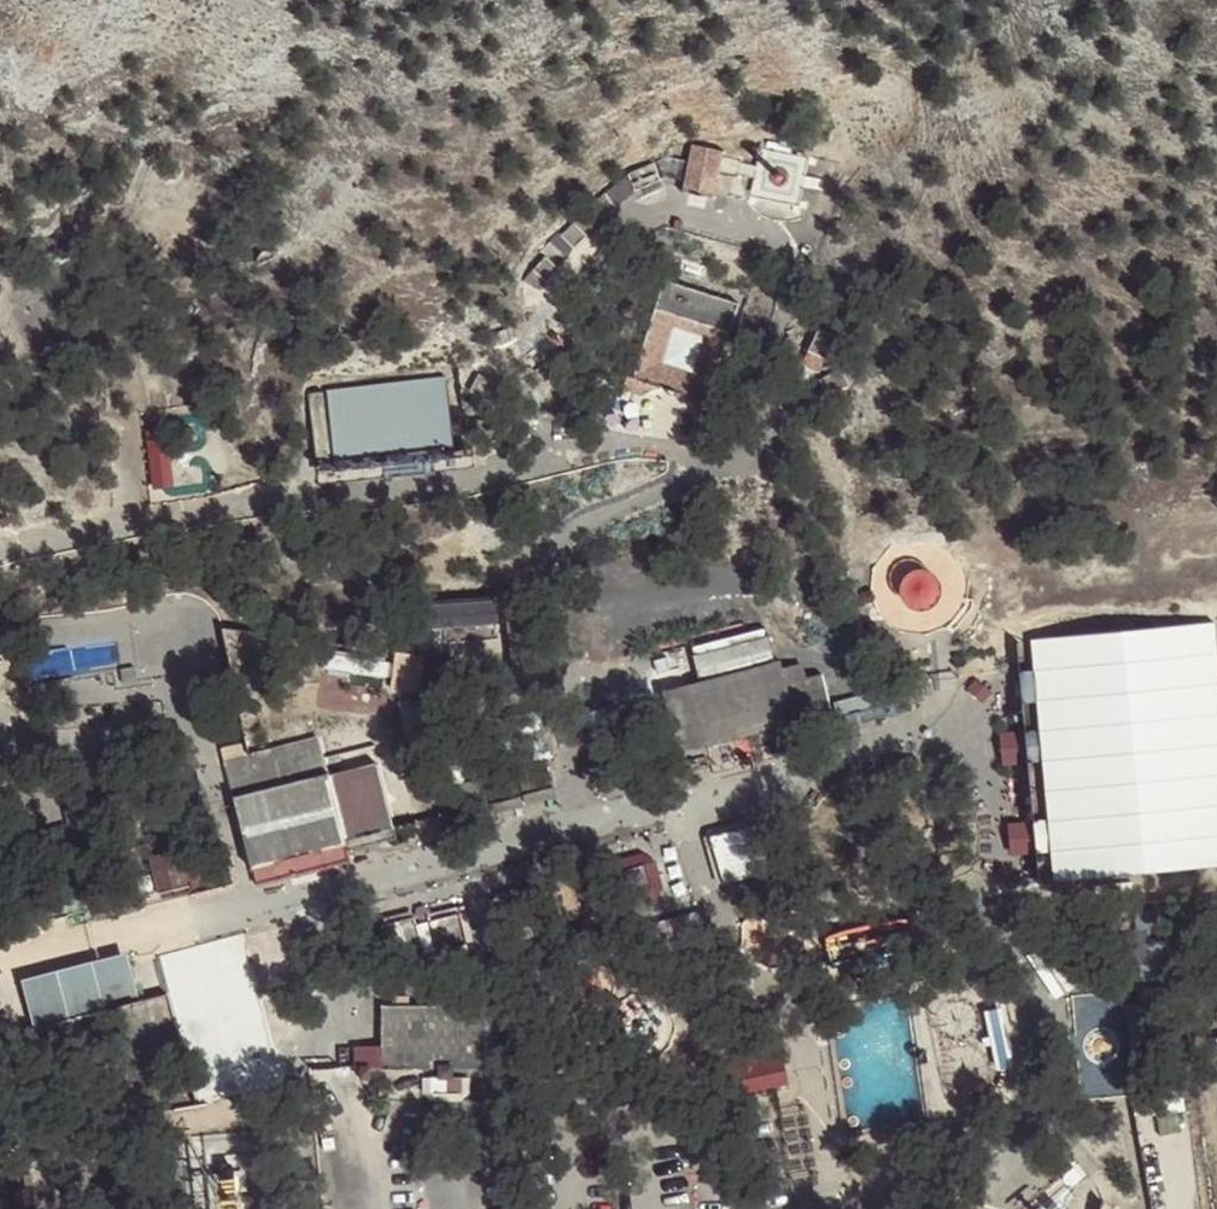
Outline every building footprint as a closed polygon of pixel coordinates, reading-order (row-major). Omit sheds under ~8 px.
[(683,188),(715,194),(724,149),(691,143),(688,160),(684,180),(683,188)] [(732,151),(724,189),(735,192),(743,153),(732,151)] [(668,156),(653,162),(660,177),(665,176),(684,180),(688,160),(668,156)] [(660,177),(653,162),(629,172),(636,187),(660,177)] [(636,187),(629,172),(605,192),(617,206),(636,187)] [(660,177),(636,187),(640,198),(664,188),(660,177)] [(617,206),(605,192),(592,202),(603,216),(617,206)] [(587,233),(574,220),(562,233),(575,245),(587,233)] [(534,267),(547,279),(559,265),(545,254),(534,267)] [(547,279),(534,267),(525,278),(538,289),(547,279)] [(738,303),(664,279),(635,371),(630,370),(626,382),(649,390),(653,377),(709,395),(738,303)] [(500,343),(514,337),(510,327),(496,332),(500,343)] [(809,348),(826,356),(836,335),(819,327),(809,348)] [(826,356),(809,348),(804,360),(820,368),(826,356)] [(849,382),(842,366),(820,377),(828,392),(849,382)] [(479,372),(470,387),(483,395),(492,380),(479,372)] [(454,443),(447,376),(307,390),(314,458),(454,443)] [(490,440),(502,435),(498,422),(485,426),(490,440)] [(178,483),(175,446),(153,448),(156,484),(178,483)] [(937,585),(937,578),(934,572),(929,567),(924,564),(917,563),(911,563),(905,566),(901,571),(898,577),(897,583),(898,589),(901,595),(905,600),(911,603),(919,603),(925,602),(931,598),(935,592),(937,585)] [(1031,639),(1034,668),(1037,698),(1039,728),(1043,760),(1046,801),(1050,834),(1054,885),(1216,870),(1216,703),(1209,622),(1031,639)] [(692,645),(700,678),(776,657),(767,625),(692,645)] [(423,687),(423,650),(398,650),(397,687),(423,687)] [(687,747),(833,707),(832,702),(823,670),(807,674),(803,661),(784,666),(782,656),(776,657),(700,678),(671,686),(687,747)] [(1037,698),(1034,668),(1022,670),(1024,699),(1037,698)] [(978,676),(968,686),(984,702),(994,692),(978,676)] [(871,692),(832,702),(833,707),(836,716),(875,706),(871,692)] [(1039,728),(1027,729),(1030,762),(1043,760),(1039,728)] [(1030,762),(1027,729),(1000,731),(1003,765),(1030,762)] [(226,759),(235,795),(327,771),(318,735),(248,753),(226,759)] [(226,759),(248,753),(245,738),(222,743),(226,759)] [(377,761),(327,771),(345,836),(394,823),(377,761)] [(549,770),(521,778),(524,791),(553,783),(549,770)] [(346,842),(345,836),(327,771),(235,795),(253,865),(346,842)] [(493,810),(523,803),(517,779),(487,786),(490,801),(493,810)] [(1046,801),(1033,802),(1036,835),(1050,834),(1046,801)] [(62,809),(65,822),(72,855),(105,848),(95,802),(62,809)] [(1036,835),(1033,802),(1007,804),(1010,837),(1036,835)] [(711,832),(723,882),(771,870),(759,820),(711,832)] [(72,855),(65,822),(0,836),(0,873),(72,855)] [(397,835),(394,823),(345,836),(346,842),(347,849),(397,835)] [(347,849),(346,842),(253,865),(256,879),(349,854),(347,849)] [(94,905),(187,882),(177,845),(127,858),(130,871),(88,881),(94,905)] [(615,861),(618,869),(645,861),(653,888),(626,895),(629,904),(659,896),(664,884),(658,859),(643,853),(615,861)] [(653,888),(645,861),(618,869),(626,895),(653,888)] [(605,862),(549,878),(561,924),(618,908),(605,862)] [(437,949),(470,941),(462,910),(429,918),(437,949)] [(706,941),(697,910),(638,925),(647,957),(706,941)] [(421,952),(413,921),(380,929),(388,961),(421,952)] [(356,931),(347,933),(343,939),(345,946),(350,951),(358,950),(363,945),(361,936),(356,931)] [(172,992),(259,970),(250,933),(163,954),(172,992)] [(136,949),(30,976),(41,1020),(147,993),(136,949)] [(286,1079),(259,970),(172,992),(194,1074),(202,1102),(286,1079)] [(172,992),(145,998),(165,1080),(194,1074),(172,992)] [(130,1089),(165,1080),(145,998),(138,1000),(33,1027),(26,1029),(34,1063),(62,1056),(58,1041),(78,1036),(81,1048),(116,1040),(130,1089)] [(381,1044),(381,1065),(437,1065),(454,1066),(521,1066),(521,1001),(382,1001),(381,1044)] [(774,1085),(790,1082),(782,1049),(759,1055),(755,1040),(731,1046),(734,1059),(712,1064),(720,1097),(774,1085)] [(381,1065),(381,1044),(355,1044),(355,1065),(360,1065),(370,1065),(381,1065)] [(370,1065),(360,1065),(360,1078),(370,1078),(370,1065)] [(454,1066),(437,1065),(437,1076),(454,1076),(454,1066)] [(431,1090),(431,1076),(423,1076),(423,1092),(431,1100),(463,1099),(470,1092),(470,1076),(462,1076),(462,1091),(431,1090)] [(437,1076),(431,1076),(431,1090),(462,1091),(462,1076),(454,1076),(437,1076)]
